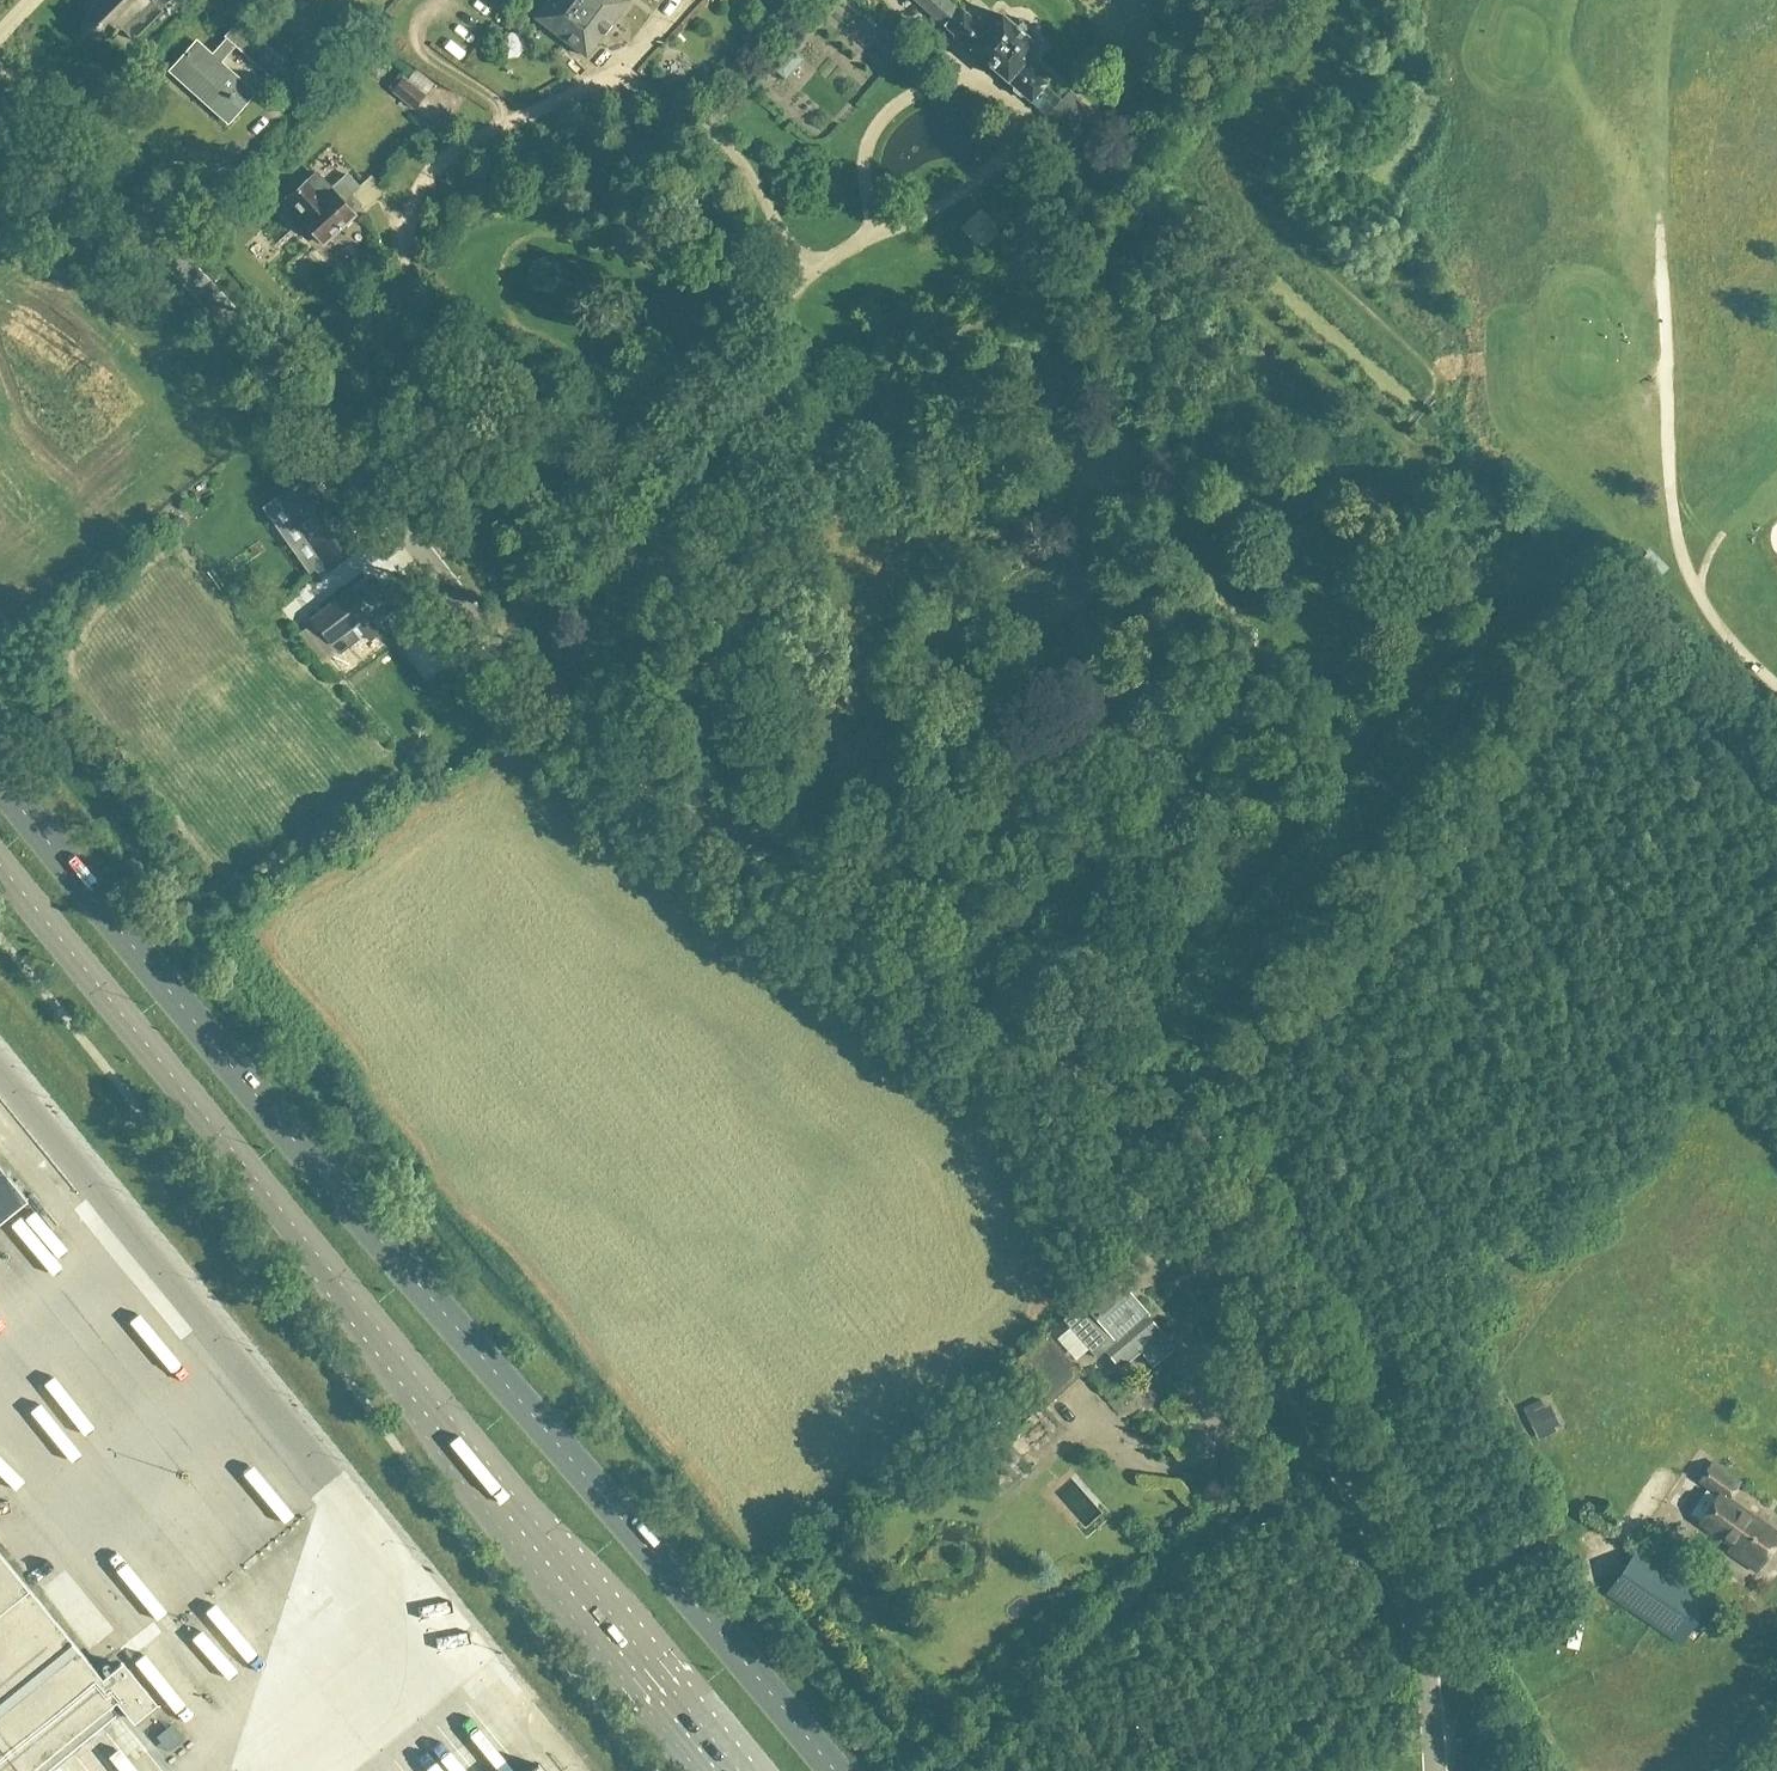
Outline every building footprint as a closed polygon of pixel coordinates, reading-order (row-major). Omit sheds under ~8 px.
[(81,21),(83,30),(91,38),(100,39),(106,34),(109,37),(121,25),(134,38),(163,8),(154,0),(95,0),(84,11),(88,15),(81,21)] [(631,1),(630,0),(549,0),(537,16),(587,56),(631,1)] [(1026,35),(1030,30),(1030,26),(1024,21),(1021,21),(1017,26),(1003,15),(988,32),(964,10),(962,12),(948,0),(915,0),(955,34),(951,38),(963,48),(966,44),(1014,86),(1011,89),(1023,99),(1026,96),(1074,137),(1095,113),(1069,91),(1062,99),(1046,86),(1048,83),(1025,63),(1040,46),(1026,35)] [(228,123),(254,93),(221,64),(237,46),(271,77),(283,62),(238,22),(225,36),(227,38),(211,56),(195,41),(169,71),(228,123)] [(784,78),(794,57),(781,51),(771,72),(784,78)] [(404,75),(392,90),(414,109),(426,94),(404,75)] [(353,214),(360,207),(350,196),(359,188),(348,176),(334,188),(319,171),(288,199),(305,218),(302,220),(312,231),(309,234),(317,244),(321,241),(324,244),(355,216),(353,214)] [(992,223),(990,221),(986,217),(970,233),(975,238),(976,239),(977,239),(979,240),(980,241),(982,241),(985,241),(994,231),(994,230),(994,228),(993,226),(993,225),(992,223)] [(355,537),(309,474),(278,496),(324,560),(355,537)] [(371,573),(351,588),(351,587),(312,616),(314,619),(338,650),(339,651),(358,636),(351,627),(357,623),(370,613),(390,598),(371,573)] [(382,629),(370,613),(357,623),(369,639),(382,629)] [(338,650),(314,619),(299,630),(323,661),(338,650)] [(22,1191),(0,1164),(0,1209),(22,1191)] [(1083,1301),(1064,1318),(1096,1356),(1105,1348),(1121,1367),(1140,1351),(1153,1365),(1175,1346),(1162,1332),(1146,1313),(1114,1275),(1083,1301)] [(1047,1333),(1008,1368),(1042,1405),(1081,1371),(1072,1361),(1047,1333)] [(1545,1407),(1527,1416),(1537,1435),(1554,1426),(1545,1407)] [(1729,1499),(1741,1481),(1712,1461),(1699,1479),(1719,1492),(1699,1521),(1739,1549),(1735,1555),(1757,1570),(1776,1542),(1776,1532),(1729,1499)] [(1709,1598),(1672,1573),(1679,1563),(1645,1540),(1638,1550),(1636,1549),(1607,1591),(1680,1641),(1709,1598)] [(123,1708),(132,1718),(152,1702),(123,1666),(120,1663),(102,1678),(0,1552),(0,1770),(46,1770),(123,1708)] [(1486,1692),(1481,1681),(1474,1685),(1479,1696),(1486,1692)] [(170,1723),(156,1734),(169,1749),(183,1738),(170,1723)]
